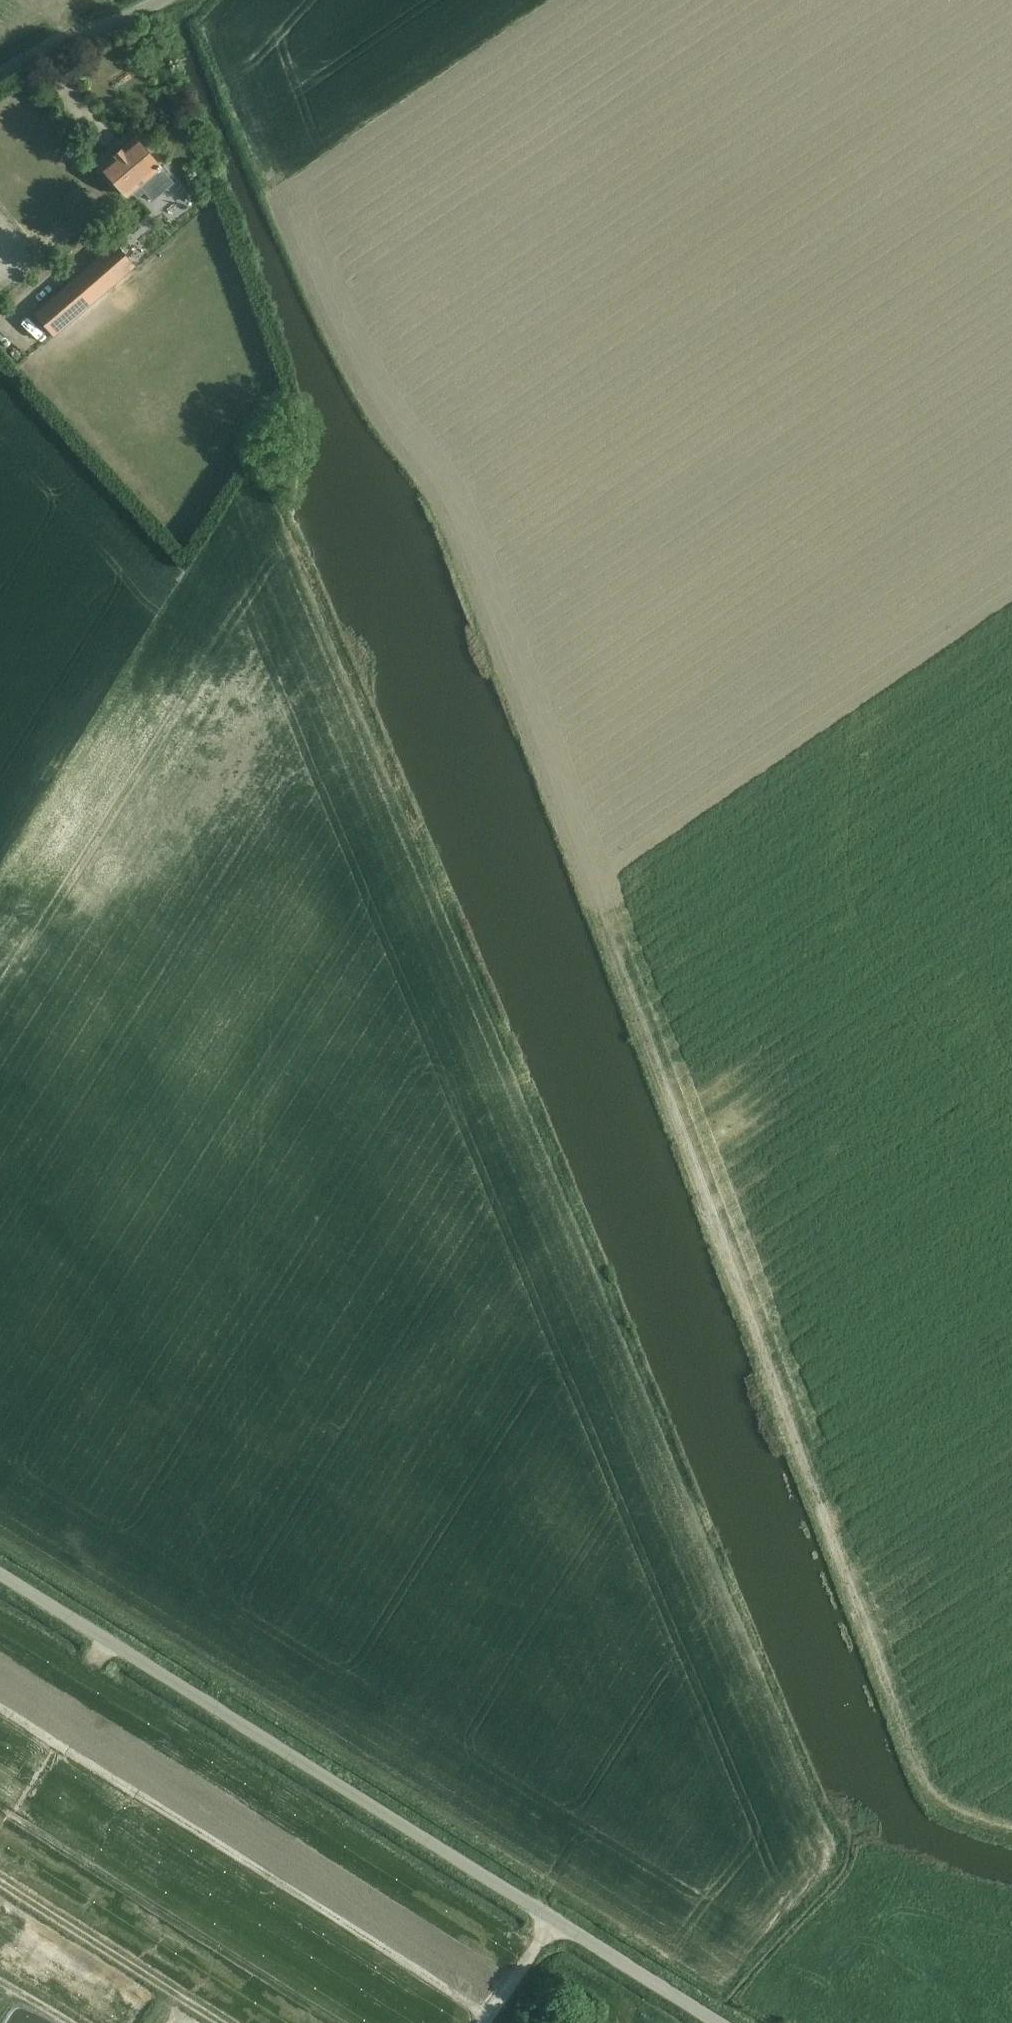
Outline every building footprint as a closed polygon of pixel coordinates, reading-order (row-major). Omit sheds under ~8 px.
[(128,196),(162,166),(136,137),(102,166),(128,196)] [(55,336),(136,267),(117,245),(36,314),(55,336)]
